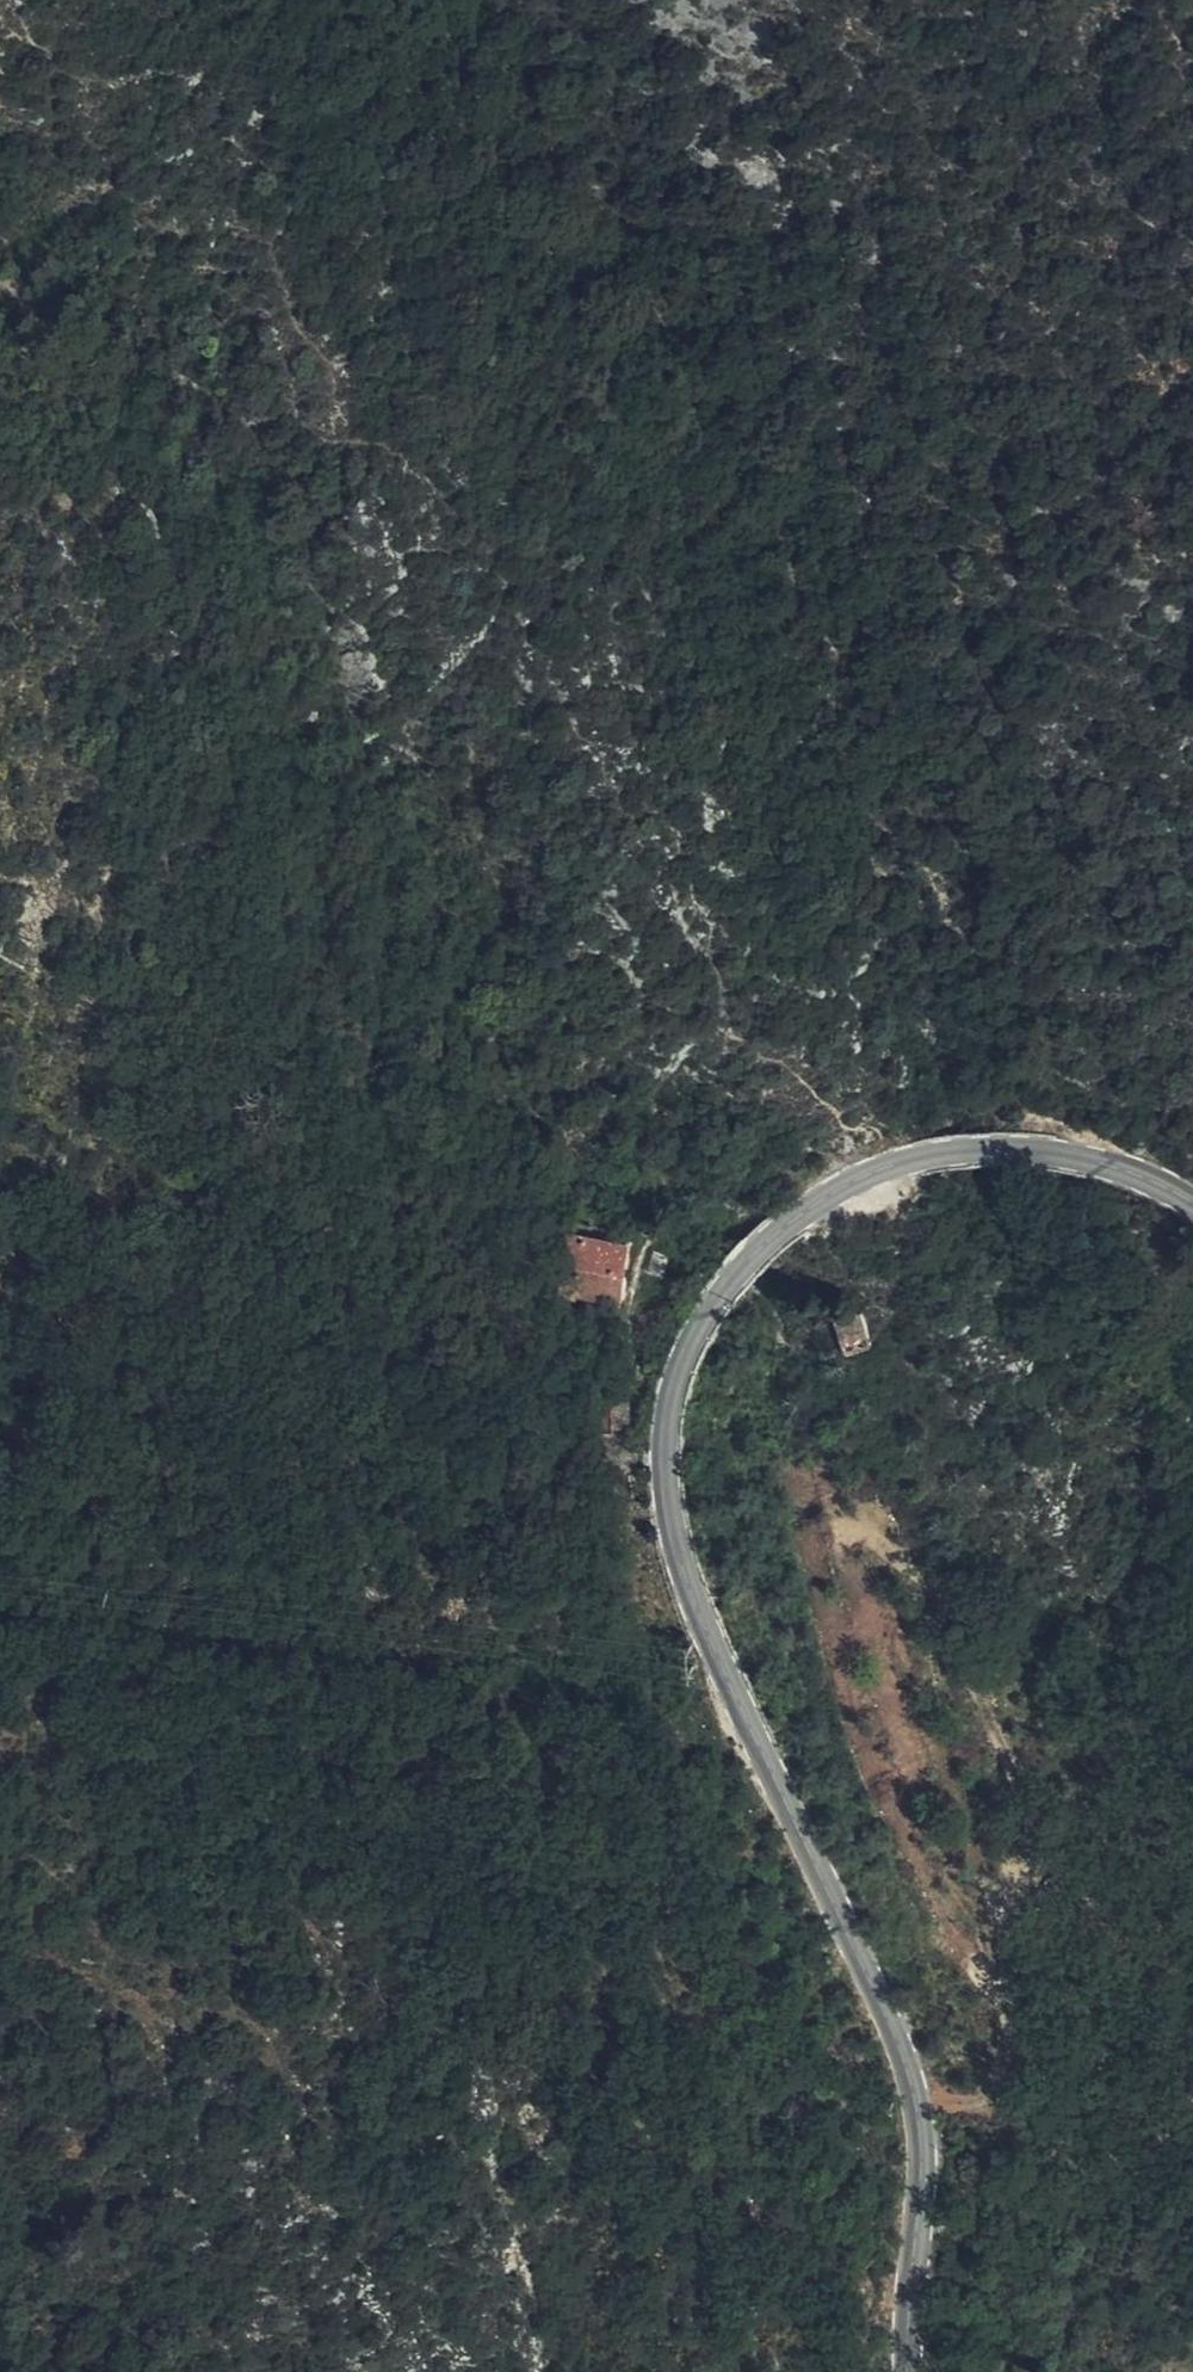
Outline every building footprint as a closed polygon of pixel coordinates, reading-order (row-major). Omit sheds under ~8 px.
[(637,1298),(645,1244),(585,1234),(579,1290),(637,1298)] [(858,1348),(883,1342),(874,1312),(850,1318),(858,1348)]
